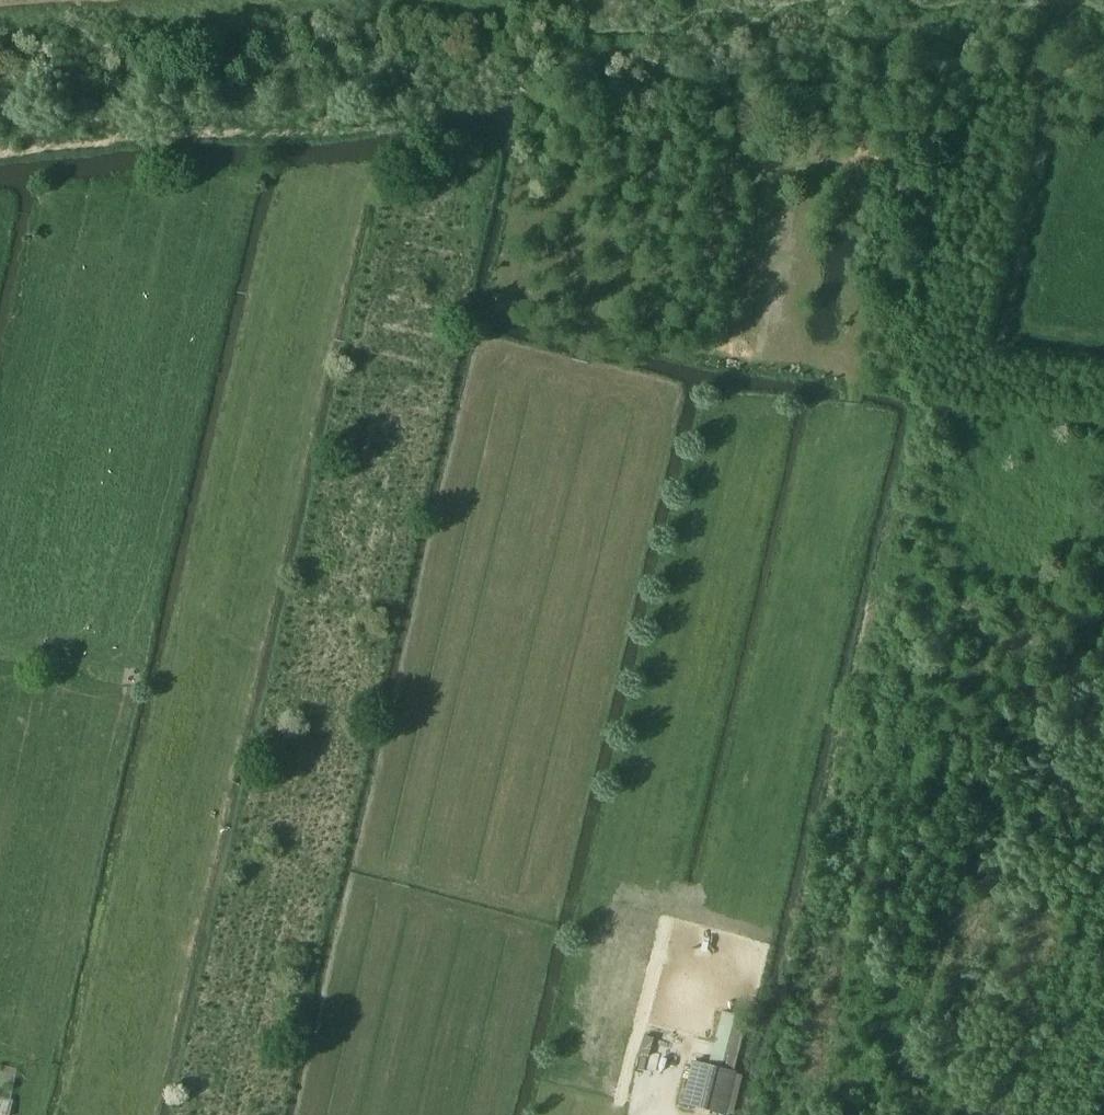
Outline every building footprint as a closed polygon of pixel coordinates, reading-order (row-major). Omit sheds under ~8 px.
[(741,1030),(732,1027),(726,1048),(735,1050),(741,1030)] [(644,1036),(640,1054),(649,1056),(653,1038),(644,1036)] [(664,1039),(663,1047),(672,1049),(674,1042),(664,1039)] [(693,1060),(683,1104),(725,1114),(735,1072),(710,1064),(693,1060)] [(13,1100),(0,1096),(0,1114),(9,1114),(13,1100)]
